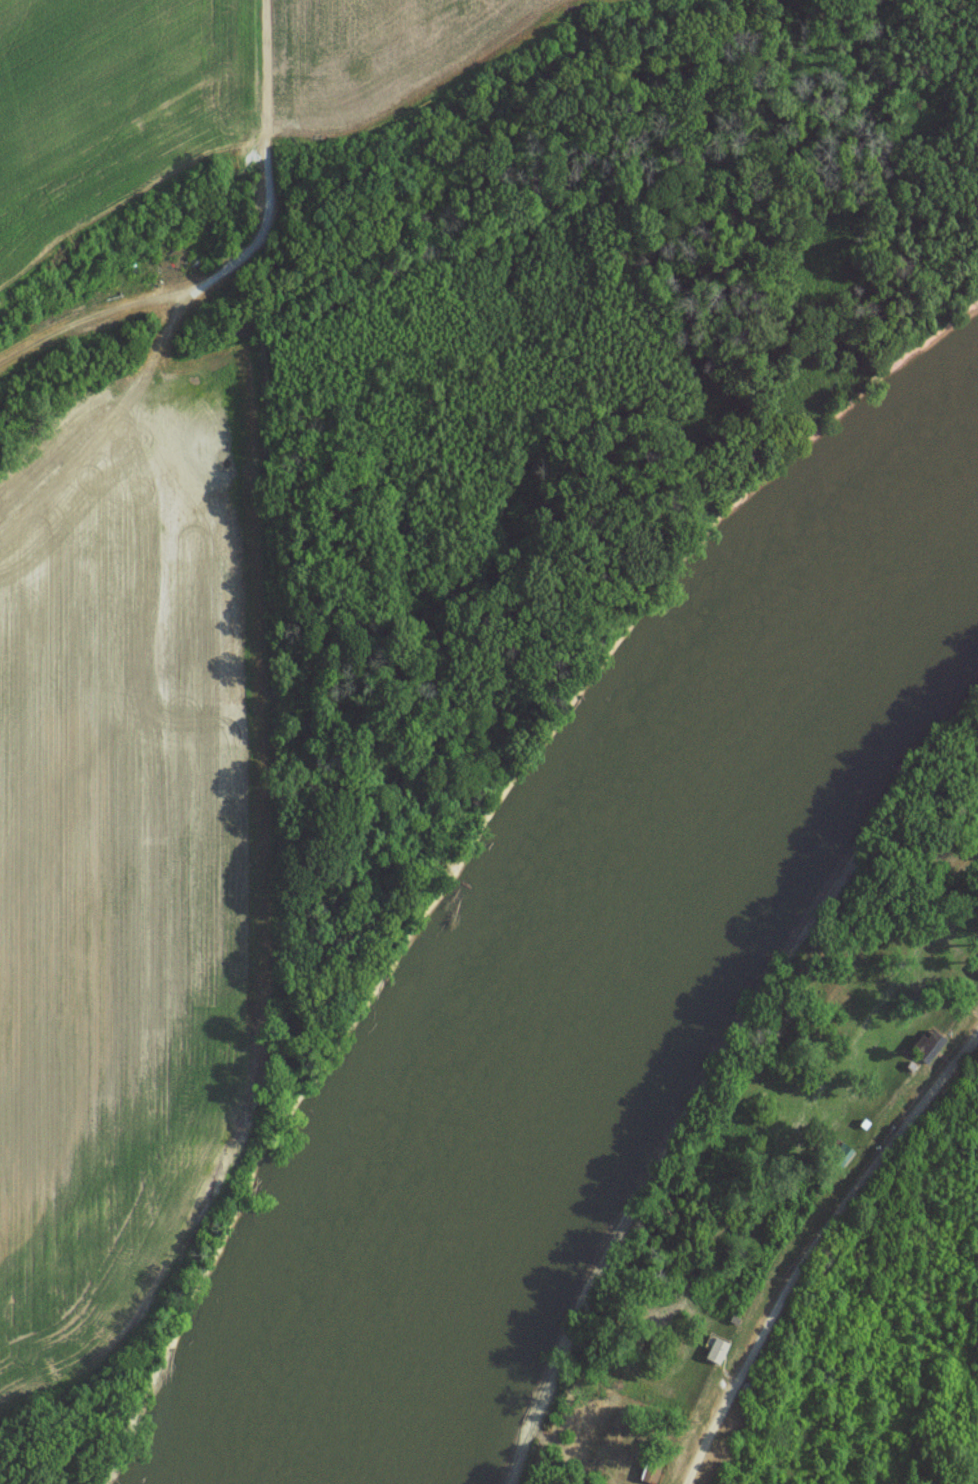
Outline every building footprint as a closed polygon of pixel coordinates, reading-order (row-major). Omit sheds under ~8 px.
[(734,1343),(721,1337),(711,1358),(724,1364),(734,1343)]
